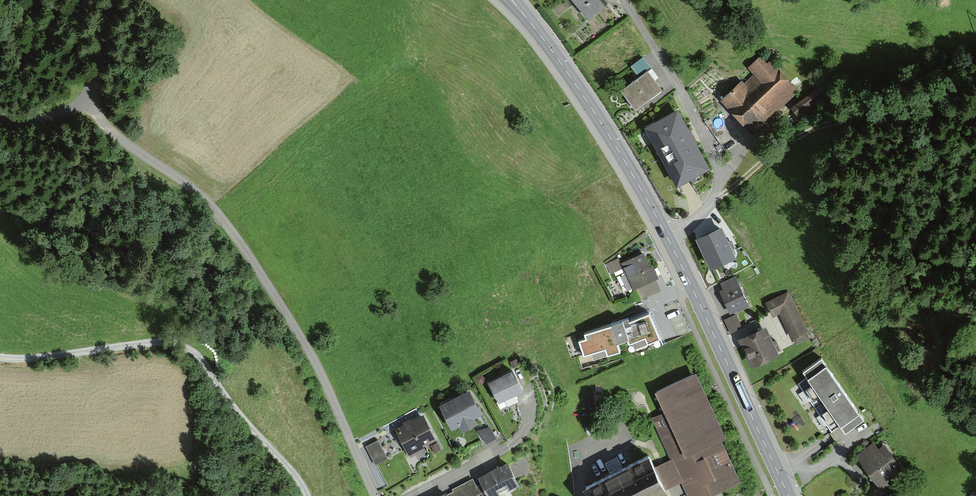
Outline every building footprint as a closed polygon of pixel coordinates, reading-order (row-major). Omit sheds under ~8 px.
[(590,26),(610,9),(603,0),(567,0),(590,26)] [(798,90),(764,56),(751,70),(756,75),(728,103),(756,131),(798,90)] [(668,91),(644,58),(633,66),(643,79),(624,92),(639,112),(668,91)] [(676,109),(647,124),(678,180),(706,165),(676,109)] [(711,244),(704,247),(713,270),(735,262),(723,232),(709,237),(711,244)] [(658,278),(646,253),(623,264),(635,289),(658,278)] [(744,277),(722,288),(734,312),(756,302),(744,277)] [(788,296),(776,303),(797,343),(809,337),(788,296)] [(659,340),(652,319),(578,343),(584,364),(659,340)] [(768,331),(746,343),(760,369),(782,358),(768,331)] [(864,421),(821,362),(806,373),(811,379),(800,387),(833,433),(843,425),(849,433),(864,421)] [(515,371),(492,383),(502,404),(526,392),(515,371)] [(665,487),(682,479),(691,495),(700,495),(736,478),(716,438),(724,435),(694,374),(658,391),(668,410),(654,417),(674,459),(656,468),(665,487)] [(472,391),(443,405),(455,429),(484,415),(472,391)] [(425,415),(397,430),(409,454),(437,439),(425,415)] [(379,440),(367,446),(375,463),(387,457),(379,440)] [(882,444),(860,461),(879,486),(901,469),(882,444)] [(665,487),(656,468),(650,456),(588,487),(592,495),(646,495),(665,487)] [(480,479),(489,495),(501,495),(521,486),(510,464),(480,479)]
